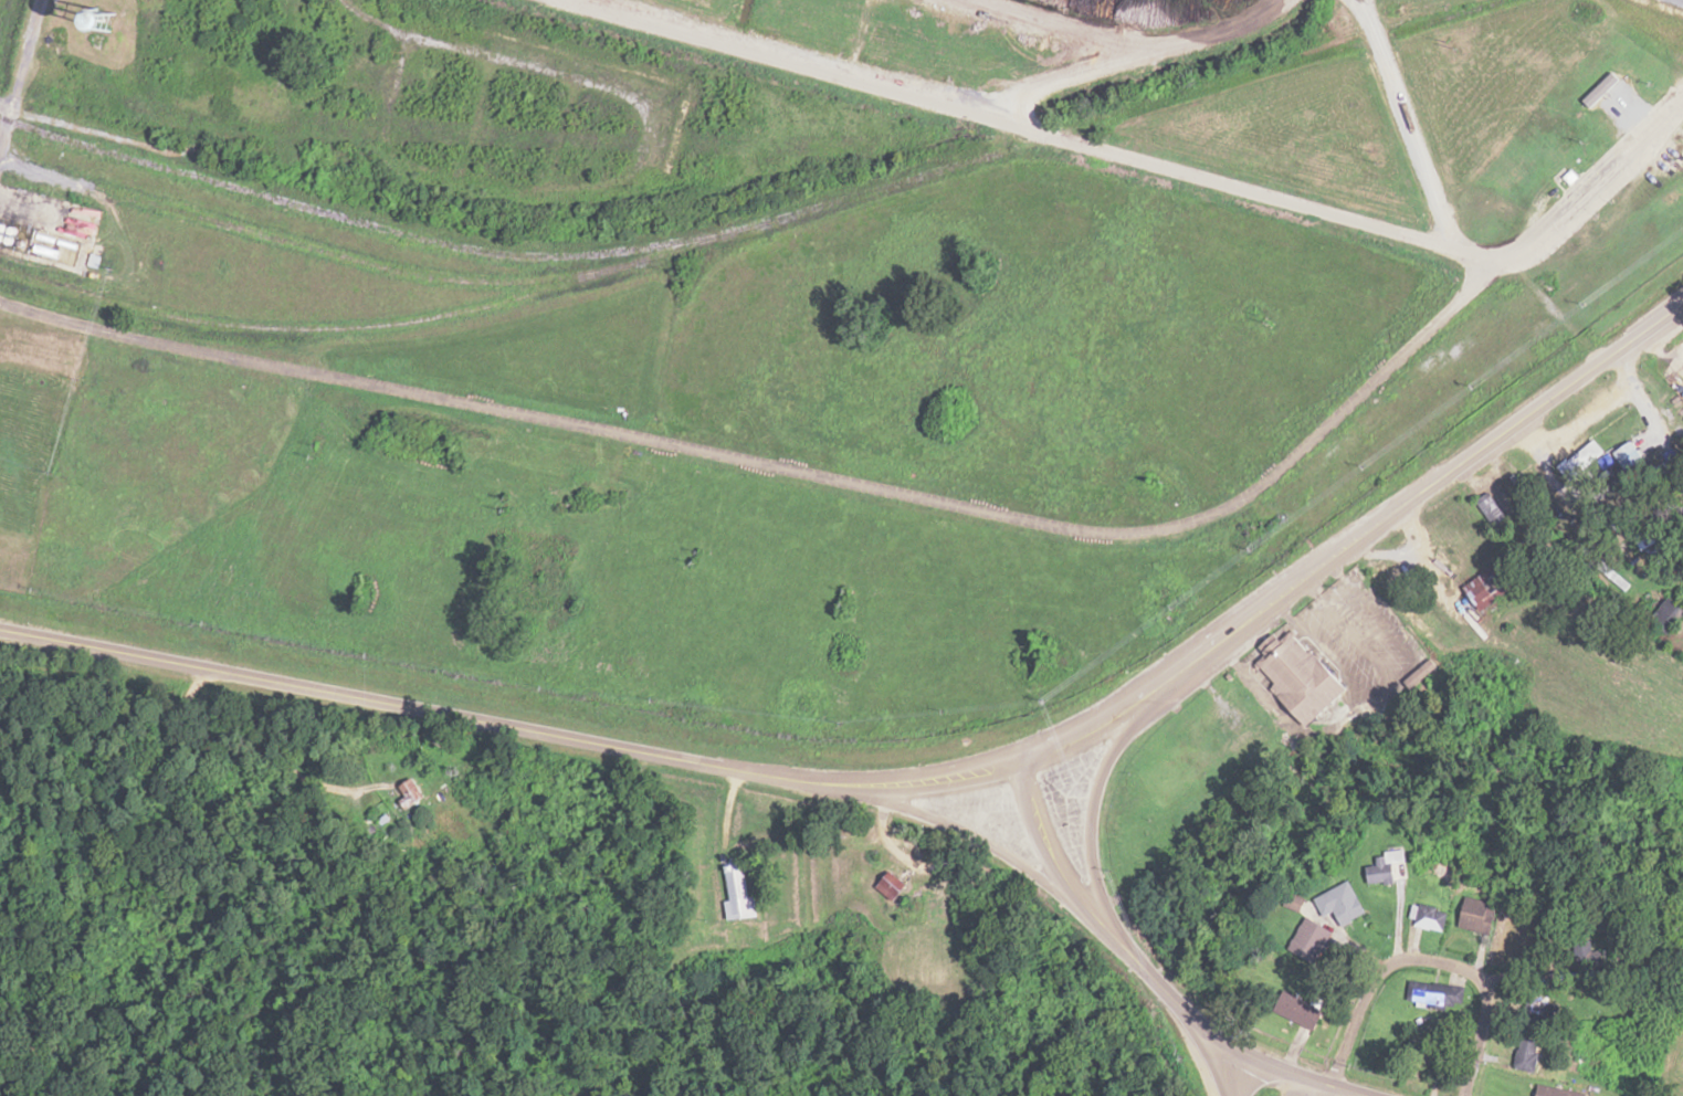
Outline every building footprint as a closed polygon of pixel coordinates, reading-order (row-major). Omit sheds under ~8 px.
[(95,268),(98,255),(83,252),(80,265),(95,268)] [(1560,473),(1573,484),(1603,449),(1590,438),(1560,473)] [(1641,460),(1633,441),(1615,449),(1623,468),(1641,460)] [(1493,501),(1482,510),(1498,529),(1509,521),(1493,501)] [(1499,562),(1464,587),(1480,609),(1514,584),(1499,562)] [(1682,615),(1682,606),(1669,596),(1652,620),(1670,633),(1682,615)] [(1302,724),(1344,692),(1293,626),(1261,650),(1265,655),(1255,663),(1302,724)] [(403,800),(409,809),(427,797),(415,779),(402,787),(408,797),(403,800)] [(1385,851),(1386,864),(1367,865),(1368,885),(1395,883),(1394,863),(1406,862),(1405,850),(1385,851)] [(726,920),(756,916),(754,897),(749,898),(745,865),(724,867),(728,901),(723,902),(726,920)] [(905,887),(888,873),(876,888),(892,902),(905,887)] [(1315,897),(1323,918),(1338,912),(1343,924),(1365,915),(1351,882),(1315,897)] [(1300,913),(1306,900),(1290,892),(1284,906),(1300,913)] [(1501,906),(1469,897),(1460,926),(1492,935),(1501,906)] [(1449,911),(1415,903),(1410,923),(1444,931),(1449,911)] [(1287,944),(1310,964),(1334,936),(1311,916),(1287,944)] [(1464,1008),(1465,985),(1410,982),(1409,1005),(1464,1008)] [(1273,1010),(1313,1030),(1326,1003),(1315,998),(1311,1004),(1283,990),(1273,1010)] [(1536,1072),(1539,1044),(1517,1042),(1515,1070),(1536,1072)] [(1536,1085),(1534,1095),(1586,1095),(1586,1093),(1536,1085)]
